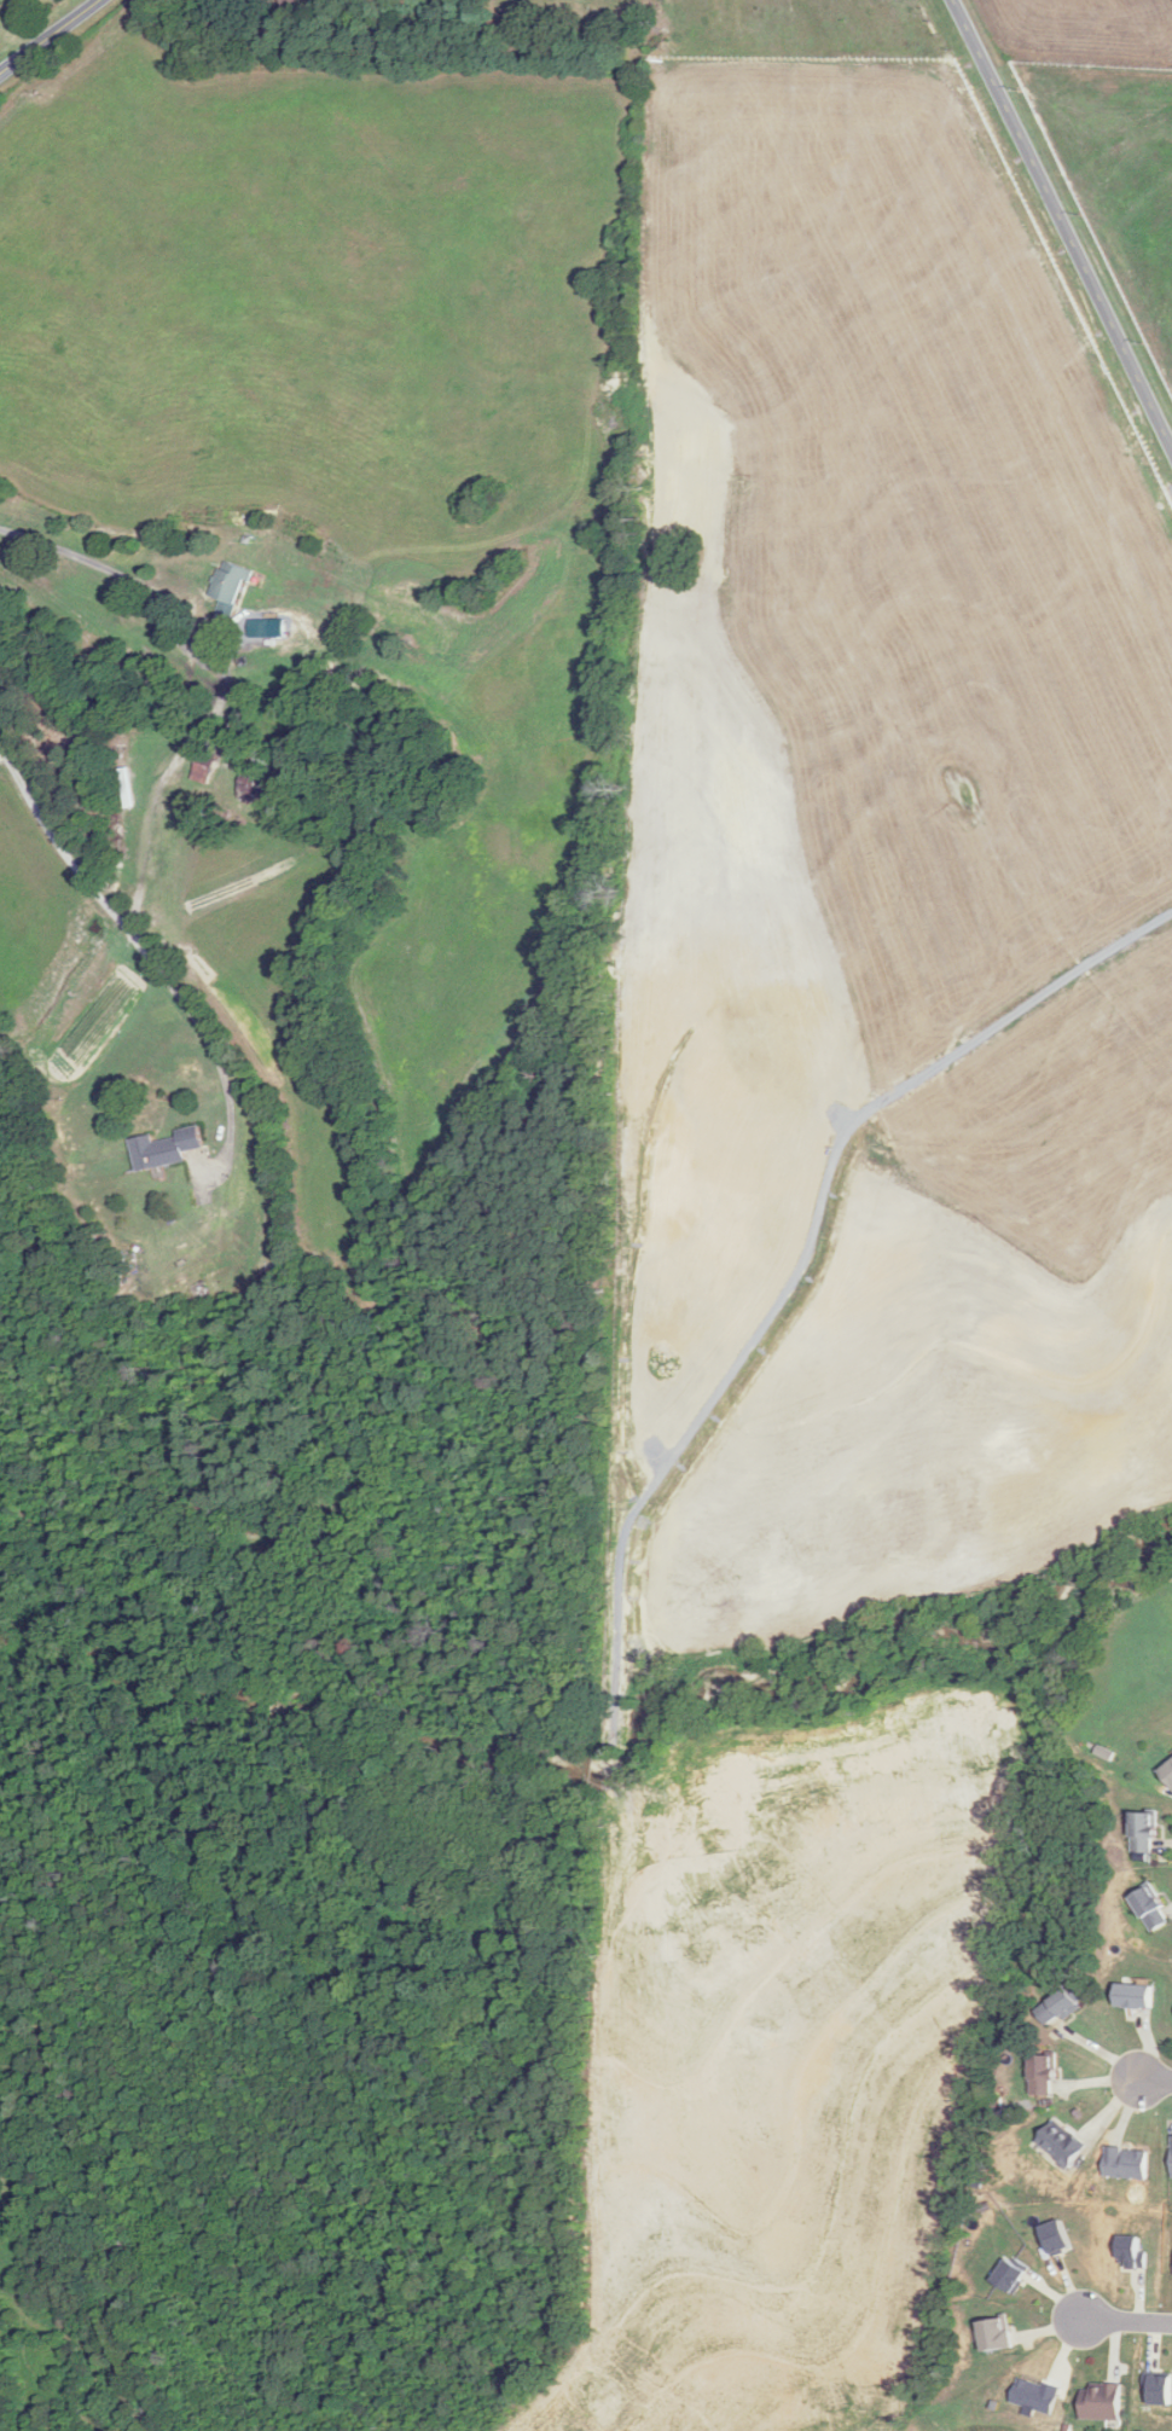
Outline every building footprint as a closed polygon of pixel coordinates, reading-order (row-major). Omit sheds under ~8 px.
[(221,600),(217,612),(236,617),(249,568),(222,560),(212,597),(221,600)] [(192,779),(205,785),(215,760),(202,755),(192,779)] [(260,802),(261,768),(242,767),(241,801),(260,802)] [(138,1172),(187,1163),(185,1152),(205,1148),(201,1127),(178,1131),(179,1138),(155,1143),(154,1136),(132,1140),(138,1172)] [(1163,1771),(1171,1783),(1171,1765),(1163,1771)] [(1152,1838),(1160,1838),(1160,1812),(1133,1812),(1133,1853),(1152,1853),(1152,1838)] [(1133,1897),(1150,1933),(1170,1923),(1153,1887),(1133,1897)] [(1090,1996),(1076,1981),(1038,2013),(1052,2029),(1090,1996)] [(1156,2008),(1156,1985),(1119,1985),(1119,2008),(1156,2008)] [(1058,2080),(1059,2055),(1033,2055),(1033,2096),(1052,2096),(1052,2080),(1058,2080)] [(1089,2148),(1057,2118),(1036,2140),(1068,2170),(1089,2148)] [(1151,2149),(1106,2149),(1106,2178),(1151,2178),(1151,2149)] [(1016,2349),(1011,2319),(982,2323),(986,2353),(1016,2349)] [(1123,2386),(1083,2386),(1083,2420),(1123,2420),(1123,2386)]
